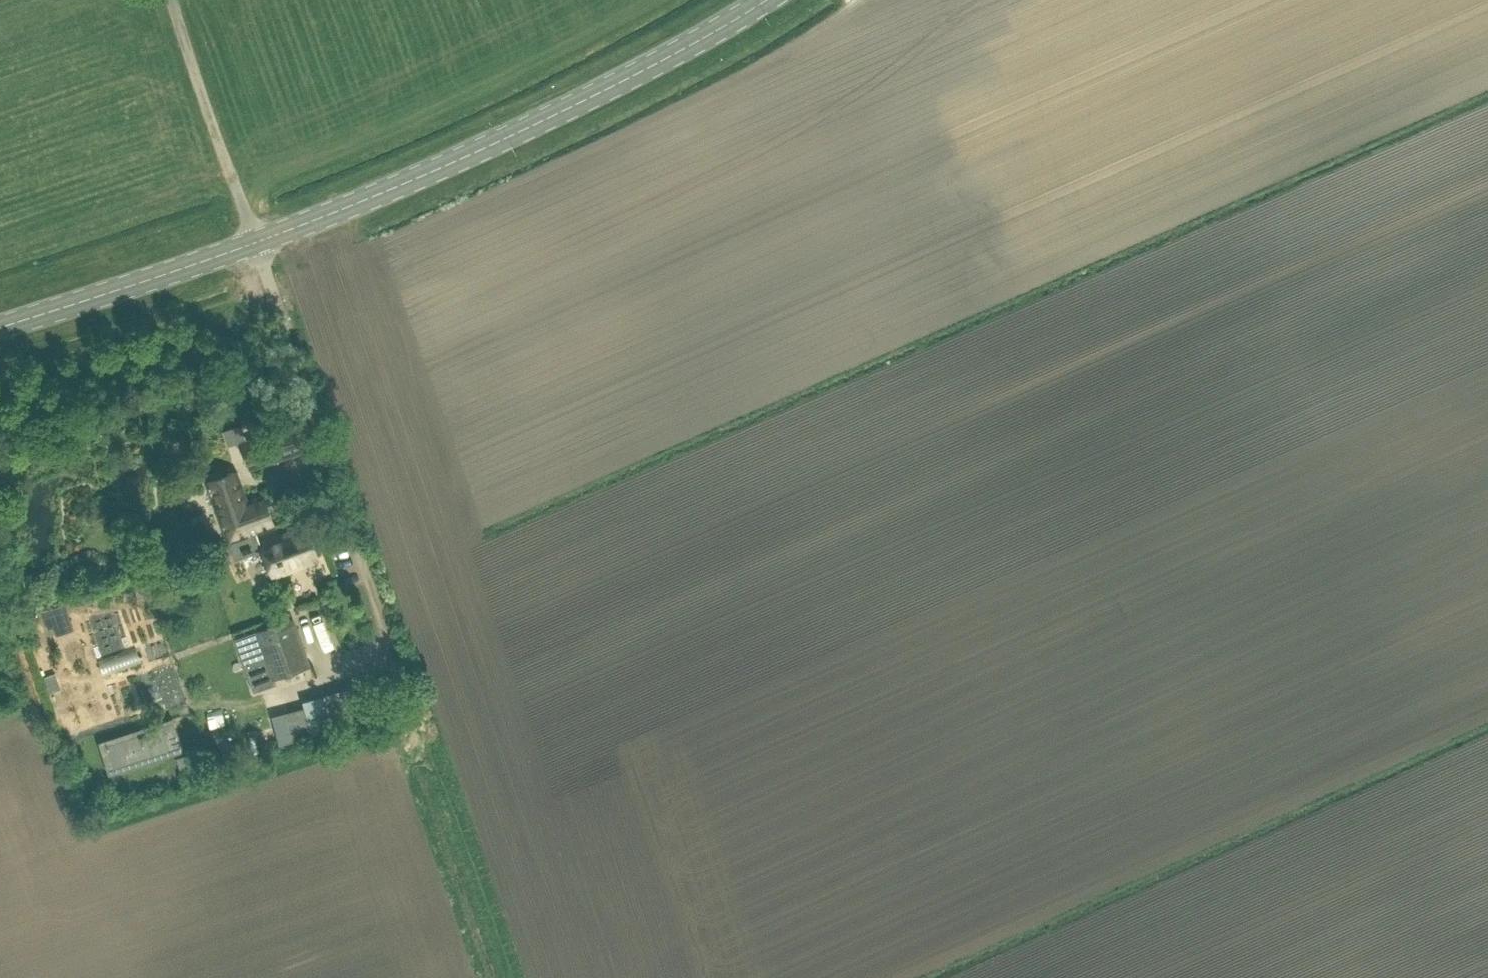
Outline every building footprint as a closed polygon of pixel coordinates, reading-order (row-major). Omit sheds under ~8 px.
[(241,439),(250,469),(309,451),(300,420),(241,439)] [(229,543),(257,533),(275,526),(264,495),(248,501),(238,473),(208,484),(229,543)] [(297,564),(318,556),(307,525),(261,542),(257,533),(229,543),(236,561),(263,551),(272,577),(299,567),(297,564)] [(66,604),(43,611),(48,628),(72,621),(66,604)] [(312,665),(294,617),(255,631),(273,679),(312,665)] [(356,681),(345,685),(353,704),(363,700),(356,681)] [(283,706),(273,709),(282,742),(293,739),(283,706)] [(163,725),(105,744),(113,767),(170,749),(163,725)]
